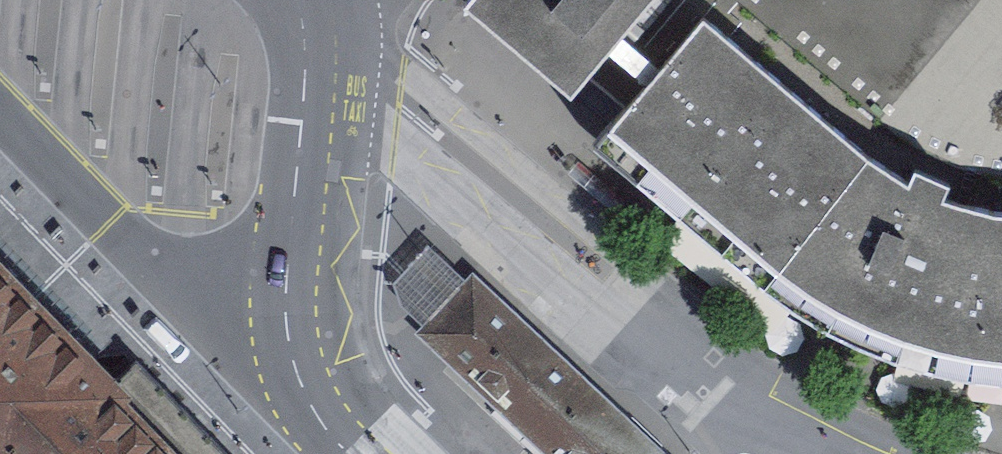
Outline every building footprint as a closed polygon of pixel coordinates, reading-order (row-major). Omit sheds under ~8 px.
[(626,104),(703,13),(714,0),(465,0),(464,1),(570,92),(587,72),(626,104)] [(703,13),(868,152),(906,177),(949,196),(994,208),(1001,209),(1001,0),(714,0),(703,13)] [(593,143),(763,285),(868,152),(703,13),(626,104),(593,143)] [(1001,378),(1001,209),(994,208),(949,196),(906,177),(868,152),(763,285),(823,325),(890,355),(965,375),(1001,378)] [(385,291),(428,333),(474,285),(429,244),(385,291)] [(135,360),(109,385),(0,273),(0,453),(227,453),(135,360)] [(576,382),(474,285),(428,333),(460,362),(530,429),(576,382)] [(530,429),(556,453),(653,453),(576,382),(530,429)]
